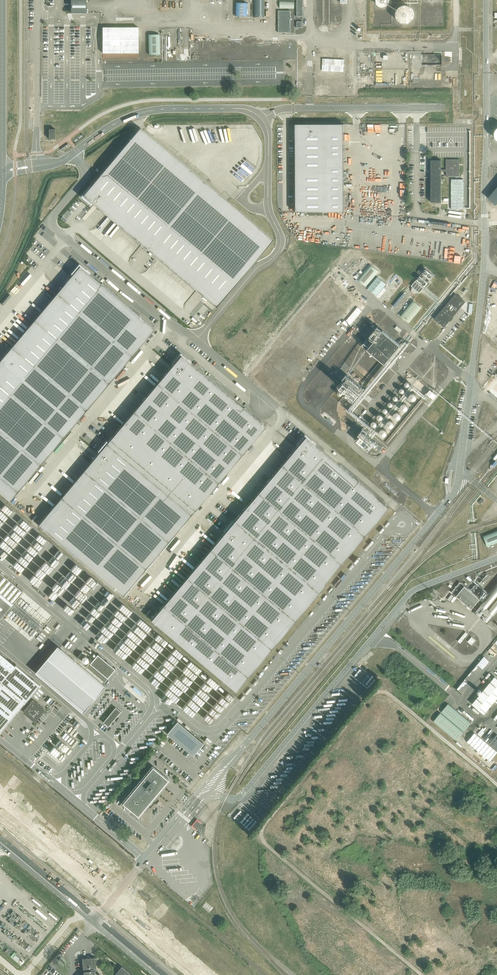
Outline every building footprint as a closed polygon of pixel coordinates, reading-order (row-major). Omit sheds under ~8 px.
[(71,13),(86,13),(86,0),(71,0),(71,13)] [(254,17),(265,17),(265,0),(253,0),(254,17)] [(294,1),(280,0),(279,8),(294,9),(294,1)] [(246,3),(236,3),(236,16),(246,16),(246,3)] [(414,14),(414,13),(413,11),(413,9),(411,8),(410,7),(409,6),(407,5),(405,5),(403,5),(402,5),(400,6),(399,7),(397,9),(397,10),(396,12),(396,14),(396,15),(396,17),(397,18),(398,20),(399,21),(401,22),(402,23),(404,23),(406,23),(408,23),(410,22),(411,21),(413,19),(413,18),(414,16),(414,14)] [(290,11),(278,11),(278,32),(290,32),(290,11)] [(103,27),(102,53),(138,53),(138,27),(103,27)] [(159,34),(148,35),(149,55),(160,55),(159,34)] [(344,124),(294,124),(294,212),(344,211),(344,124)] [(140,127),(82,196),(90,203),(91,202),(149,251),(216,307),(273,239),(207,184),(140,127)] [(446,159),(446,169),(446,171),(446,176),(459,176),(459,159),(446,159)] [(431,160),(431,202),(441,202),(441,171),(441,169),(441,160),(431,160)] [(488,198),(496,205),(496,204),(496,187),(488,198)] [(428,253),(428,258),(454,261),(454,259),(450,259),(451,256),(428,253)] [(379,271),(370,264),(357,279),(366,287),(379,271)] [(10,501),(82,415),(143,342),(155,329),(79,265),(72,273),(73,274),(71,276),(7,352),(0,361),(0,493),(10,501)] [(423,288),(434,275),(426,269),(415,281),(411,286),(419,293),(423,288)] [(378,297),(388,285),(379,278),(369,289),(378,297)] [(456,294),(435,319),(444,327),(465,302),(456,294)] [(408,323),(421,307),(413,300),(400,316),(408,323)] [(362,345),(385,363),(400,345),(378,326),(362,345)] [(94,459),(38,525),(123,596),(193,512),(265,426),(180,354),(174,362),(174,363),(172,366),(109,441),(101,450),(100,450),(93,458),(94,459)] [(410,389),(410,388),(409,387),(408,386),(407,385),(406,384),(405,384),(404,385),(403,385),(402,387),(401,388),(402,390),(402,391),(403,392),(405,393),(407,392),(408,391),(409,390),(410,389)] [(398,402),(397,401),(396,399),(395,398),(394,398),(392,398),(391,399),(390,400),(389,402),(390,404),(391,405),(392,406),(393,406),(395,406),(396,405),(397,404),(398,402)] [(414,404),(414,402),(413,401),(412,400),(411,400),(409,400),(408,400),(407,401),(407,402),(406,403),(406,405),(407,407),(408,407),(409,408),(410,408),(412,408),(413,407),(414,405),(414,404)] [(387,415),(386,413),(386,412),(385,412),(384,411),(382,411),(381,411),(380,412),(379,413),(378,415),(379,416),(379,417),(379,418),(381,419),(382,419),(384,419),(385,418),(386,417),(387,415)] [(404,416),(404,415),(404,414),(403,413),(402,412),(401,412),(400,411),(399,412),(397,412),(396,414),(396,415),(396,416),(396,417),(397,418),(398,419),(400,420),(401,419),(402,419),(403,418),(404,417),(404,416)] [(378,427),(377,425),(377,424),(375,423),(374,423),(372,423),(371,424),(370,425),(370,427),(370,428),(371,430),(372,431),(374,431),(375,431),(376,430),(377,429),(378,427)] [(394,429),(394,427),(393,426),(392,425),(390,425),(389,425),(387,426),(386,427),(386,429),(386,430),(387,431),(388,432),(389,433),(390,433),(392,433),(393,432),(394,430),(394,429)] [(385,440),(385,438),(384,437),(383,436),(382,435),(380,435),(379,435),(378,436),(377,437),(376,438),(376,440),(376,441),(376,442),(377,443),(378,444),(380,444),(381,444),(382,444),(383,443),(384,442),(385,440)] [(206,554),(151,619),(235,691),(317,593),(390,507),(305,436),(298,444),(296,447),(233,522),(213,545),(206,553),(206,554)] [(483,536),(487,546),(496,543),(496,531),(483,536)] [(23,591),(0,572),(0,619),(23,591)] [(460,582),(452,592),(472,609),(480,598),(460,582)] [(105,687),(57,647),(35,673),(82,713),(105,687)] [(97,654),(87,666),(104,681),(115,668),(97,654)] [(24,703),(40,685),(39,684),(16,664),(14,666),(0,655),(0,683),(24,703)] [(472,704),(484,714),(496,698),(496,678),(495,676),(472,704)] [(7,723),(24,703),(0,683),(0,717),(7,723)] [(44,709),(33,699),(23,711),(35,721),(44,709)] [(471,723),(448,703),(441,712),(464,731),(471,723)] [(103,722),(108,726),(121,711),(115,707),(103,722)] [(464,732),(440,713),(433,721),(456,741),(464,732)] [(194,755),(204,742),(177,720),(167,733),(194,755)] [(496,752),(473,733),(466,742),(489,761),(496,752)] [(154,796),(163,785),(165,782),(166,781),(167,781),(168,780),(152,767),(151,768),(150,770),(149,771),(148,772),(139,783),(138,785),(133,790),(128,796),(128,797),(124,801),(124,802),(122,803),(138,815),(139,814),(143,809),(148,803),(153,797),(154,796)] [(197,821),(193,826),(202,834),(203,833),(204,826),(197,821)] [(101,973),(95,974),(95,970),(96,970),(95,957),(90,957),(87,958),(82,958),(83,971),(84,971),(84,974),(83,974),(99,974),(101,973)] [(114,974),(132,974),(121,966),(114,974)]
